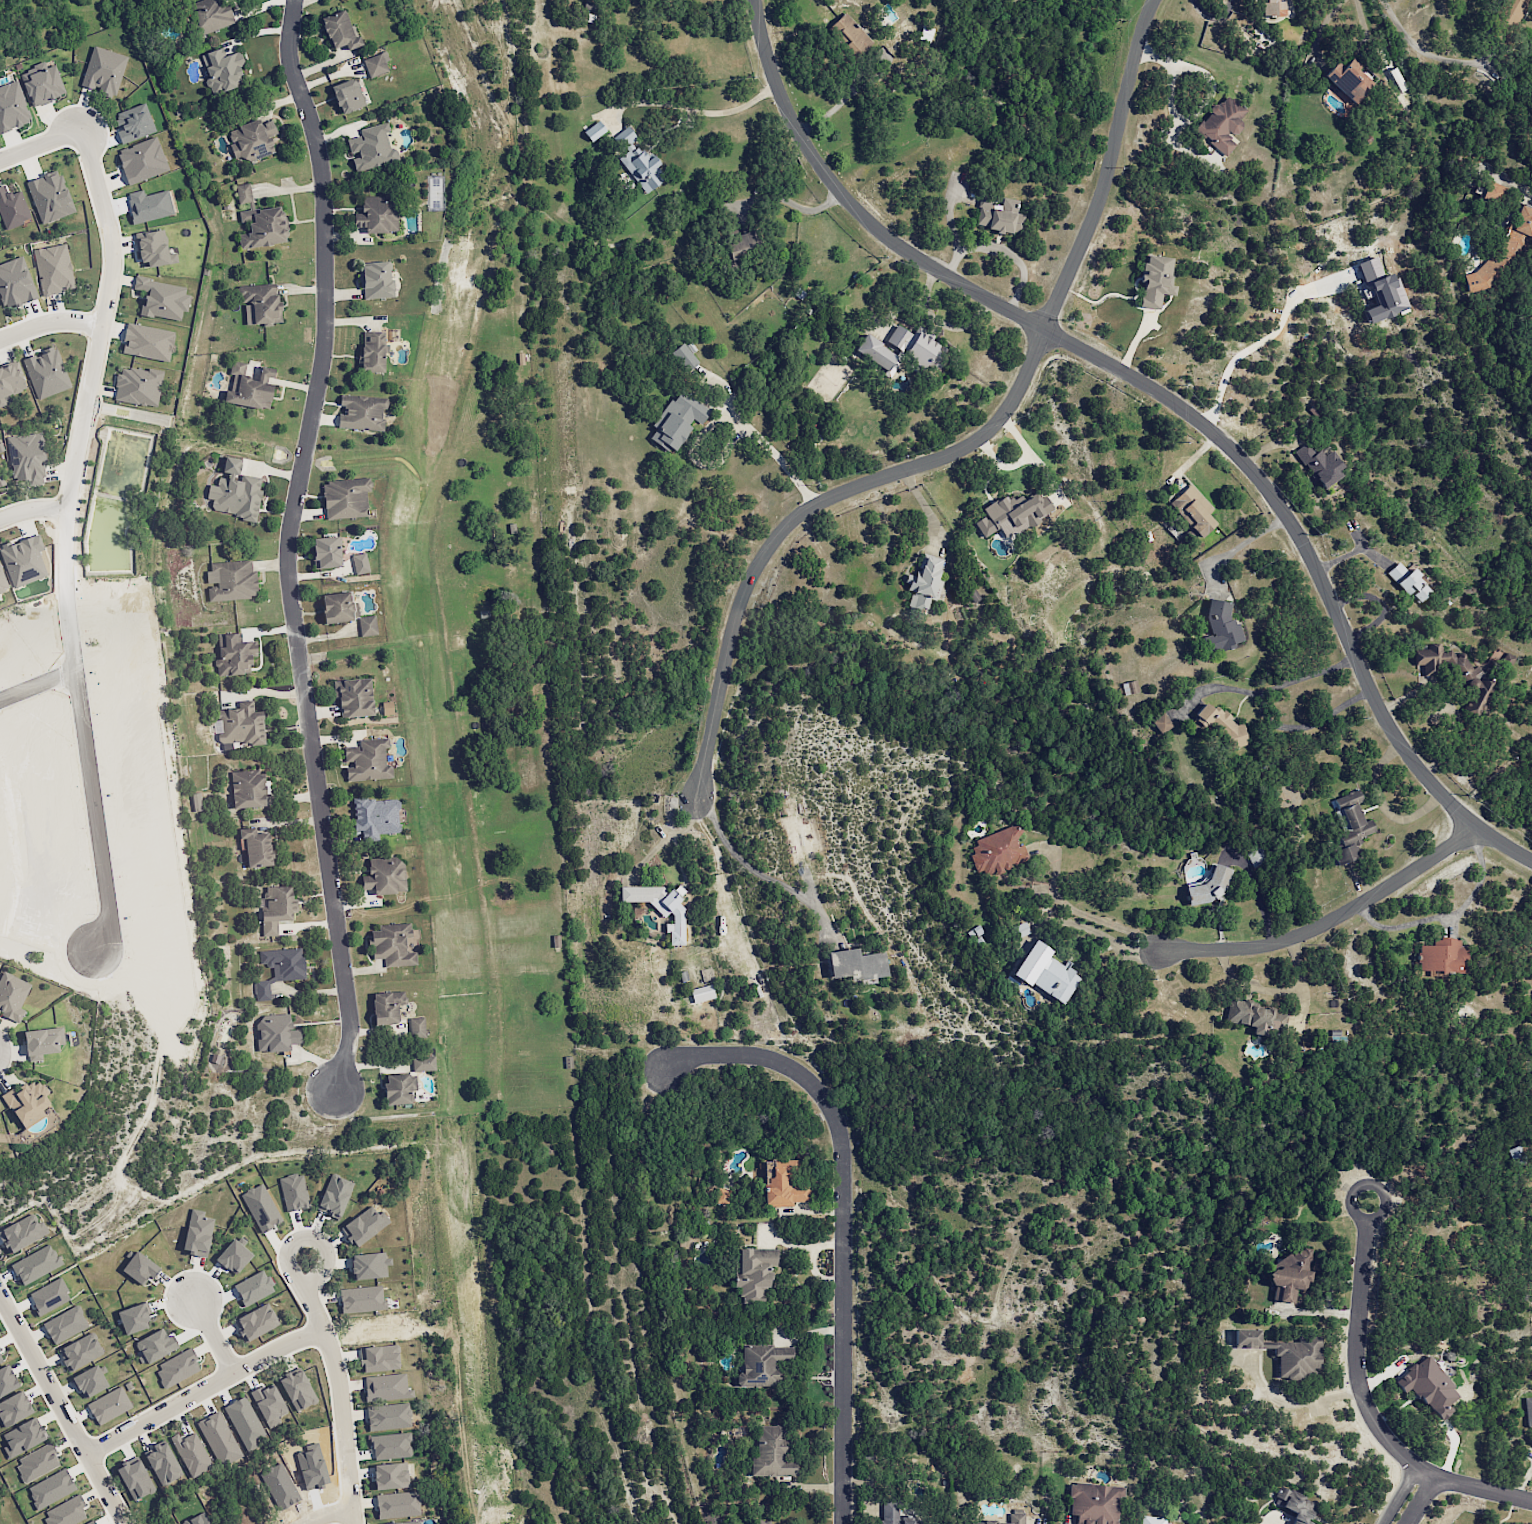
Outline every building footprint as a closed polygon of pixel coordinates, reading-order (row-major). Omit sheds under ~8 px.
[(226,3),(217,5),(215,0),(196,0),(188,3),(198,36),(233,24),(226,3)] [(1286,16),(1286,0),(1262,0),(1263,16),(1286,16)] [(128,56),(94,47),(83,90),(117,98),(128,56)] [(364,63),(371,82),(388,74),(381,56),(364,63)] [(1336,62),(1323,75),(1354,104),(1373,84),(1358,69),(1362,65),(1352,56),(1342,67),(1336,62)] [(20,72),(28,92),(64,78),(58,64),(46,69),(44,63),(20,72)] [(19,79),(0,86),(0,99),(23,91),(19,79)] [(365,106),(356,81),(332,90),(341,115),(365,106)] [(1225,156),(1237,142),(1232,138),(1244,124),(1238,120),(1246,111),(1225,93),(1193,129),(1225,156)] [(641,198),(668,186),(655,158),(645,162),(632,136),(615,144),(641,198)] [(1505,189),(1489,181),(1482,196),(1498,204),(1505,189)] [(368,235),(397,236),(397,201),(363,200),(362,220),(356,220),(356,229),(368,229),(368,235)] [(977,229),(1021,238),(1025,217),(1014,215),(1017,203),(1004,201),(1002,208),(982,204),(977,229)] [(1471,273),(1463,274),(1466,291),(1469,292),(1488,288),(1502,276),(1505,269),(1511,268),(1514,262),(1521,256),(1527,242),(1526,238),(1531,234),(1531,232),(1531,206),(1521,201),(1513,219),(1509,223),(1497,250),(1471,273)] [(288,247),(284,210),(251,214),(253,236),(241,237),(242,252),(288,247)] [(170,268),(167,235),(140,237),(143,270),(170,268)] [(42,297),(75,293),(68,247),(35,252),(42,297)] [(1138,307),(1159,309),(1161,294),(1174,295),(1175,285),(1169,285),(1172,257),(1144,254),(1138,307)] [(1368,324),(1408,311),(1395,271),(1382,275),(1376,256),(1356,262),(1364,286),(1369,285),(1376,305),(1363,309),(1368,324)] [(5,312),(38,301),(23,260),(0,268),(0,297),(5,312)] [(360,299),(393,297),(392,277),(360,278),(360,299)] [(143,319),(184,325),(188,299),(185,299),(187,288),(136,282),(134,294),(146,295),(143,319)] [(884,344),(937,372),(948,350),(931,341),(935,335),(917,326),(913,334),(894,324),(884,344)] [(384,372),(383,331),(357,331),(358,372),(384,372)] [(891,375),(902,357),(864,334),(853,352),(891,375)] [(671,352),(687,371),(698,362),(682,343),(671,352)] [(25,363),(39,401),(70,390),(56,350),(38,356),(39,358),(25,363)] [(9,407),(7,401),(29,393),(19,365),(0,371),(0,410),(9,407)] [(114,402),(156,411),(164,377),(121,368),(114,402)] [(264,413),(265,405),(270,405),(275,373),(262,370),(260,382),(241,379),(238,395),(228,394),(225,407),(264,413)] [(710,410),(680,389),(664,410),(666,412),(648,437),(671,454),(696,420),(700,423),(710,410)] [(385,397),(337,394),(337,405),(342,405),(341,414),(335,414),(334,427),(383,430),(385,397)] [(7,442),(14,474),(48,466),(41,434),(7,442)] [(1321,489),(1345,473),(1325,445),(1314,453),(1306,441),(1294,449),(1321,489)] [(208,497),(246,502),(248,485),(239,484),(241,462),(226,461),(224,479),(219,479),(218,489),(210,488),(208,497)] [(367,517),(366,491),(370,491),(370,478),(321,480),(323,519),(367,517)] [(1216,524),(1208,514),(1212,510),(1191,484),(1168,501),(1198,539),(1216,524)] [(1003,527),(1007,536),(1053,514),(1046,498),(1036,503),(1032,495),(1023,499),(1019,491),(982,509),(985,516),(974,522),(981,537),(1003,527)] [(341,566),(337,535),(311,538),(315,569),(341,566)] [(368,572),(366,552),(352,554),(354,574),(368,572)] [(936,601),(943,579),(937,578),(943,559),(921,553),(910,590),(911,591),(907,605),(926,611),(930,599),(936,601)] [(1386,572),(1407,595),(1409,594),(1418,603),(1431,590),(1411,568),(1407,572),(1397,562),(1386,572)] [(353,589),(321,593),(325,623),(356,619),(353,589)] [(1227,599),(1204,605),(1212,634),(1203,637),(1207,654),(1236,646),(1235,642),(1243,640),(1237,617),(1232,619),(1227,599)] [(358,617),(360,637),(377,635),(375,615),(358,617)] [(1412,649),(1418,681),(1426,683),(1428,675),(1435,674),(1442,666),(1470,691),(1465,706),(1462,710),(1472,719),(1479,721),(1492,678),(1478,666),(1472,667),(1464,660),(1463,652),(1454,654),(1448,649),(1440,650),(1439,642),(1426,645),(1424,646),(1412,649)] [(1487,667),(1499,671),(1497,675),(1503,678),(1511,654),(1493,648),(1487,667)] [(373,716),(371,678),(335,680),(338,718),(373,716)] [(1242,723),(1232,725),(1228,706),(1209,711),(1208,705),(1196,708),(1202,736),(1221,732),(1226,751),(1248,746),(1242,723)] [(1158,733),(1171,725),(1163,712),(1150,720),(1158,733)] [(347,782),(392,777),(391,765),(385,766),(383,748),(389,748),(388,737),(358,740),(359,747),(343,749),(345,762),(352,761),(353,768),(345,769),(347,782)] [(230,770),(233,808),(270,806),(269,780),(262,780),(261,768),(230,770)] [(1327,800),(1343,847),(1333,850),(1337,864),(1364,855),(1358,837),(1375,831),(1371,820),(1364,822),(1357,803),(1362,801),(1358,790),(1327,800)] [(194,811),(204,809),(200,792),(191,794),(194,811)] [(353,802),(356,828),(353,828),(354,837),(400,832),(397,797),(353,802)] [(974,840),(976,846),(968,849),(976,872),(983,869),(985,875),(994,871),(995,873),(1026,861),(1017,836),(1021,834),(1017,824),(974,840)] [(238,828),(239,839),(244,838),(247,868),(272,865),(269,831),(255,833),(255,826),(238,828)] [(362,889),(373,889),(373,894),(405,893),(403,858),(368,860),(369,876),(361,876),(362,889)] [(1188,905),(1223,898),(1221,889),(1231,888),(1227,865),(1211,868),(1213,880),(1185,886),(1188,905)] [(261,936),(278,936),(277,921),(291,921),(291,912),(296,912),(296,898),(291,898),(291,885),(264,886),(265,898),(260,898),(261,936)] [(619,886),(619,903),(661,903),(661,915),(672,915),(672,923),(664,923),(664,932),(669,932),(669,945),(683,945),(683,888),(665,888),(665,887),(619,886)] [(416,964),(415,951),(406,951),(404,938),(411,937),(410,922),(378,926),(379,930),(370,931),(371,941),(370,941),(372,960),(383,959),(384,967),(416,964)] [(1467,972),(1467,946),(1460,946),(1460,938),(1437,938),(1437,945),(1417,945),(1417,972),(1467,972)] [(1063,1004),(1080,976),(1065,966),(1048,956),(1052,950),(1034,939),(1011,975),(1028,986),(1030,983),(1063,1004)] [(259,949),(259,966),(273,965),(273,980),(304,979),(303,948),(259,949)] [(827,952),(831,978),(850,976),(850,981),(888,976),(884,952),(858,955),(858,948),(827,952)] [(31,985),(13,976),(7,986),(0,982),(0,1014),(18,1024),(25,1011),(19,1008),(31,985)] [(270,1000),(269,981),(253,982),(254,1001),(270,1000)] [(715,998),(711,984),(689,990),(693,1004),(715,998)] [(375,1025),(392,1024),(393,1040),(425,1037),(424,1017),(405,1018),(403,990),(372,993),(375,1025)] [(1288,1014),(1230,998),(1225,1019),(1253,1027),(1252,1031),(1281,1039),(1288,1014)] [(258,1053),(289,1050),(289,1044),(300,1043),(299,1029),(291,1030),(290,1013),(255,1016),(258,1053)] [(23,1031),(26,1062),(42,1060),(41,1054),(63,1052),(61,1027),(23,1031)] [(412,1071),(435,1070),(435,1055),(412,1056),(412,1071)] [(415,1073),(385,1074),(386,1105),(411,1104),(411,1091),(416,1091),(415,1073)] [(50,1105),(36,1079),(14,1091),(13,1088),(2,1094),(22,1130),(46,1117),(42,1109),(50,1105)] [(798,1160),(764,1160),(764,1206),(793,1206),(793,1202),(808,1202),(808,1185),(792,1184),(792,1171),(798,1171),(798,1160)] [(240,1194),(260,1233),(282,1222),(262,1183),(240,1194)] [(390,1222),(381,1211),(377,1214),(371,1205),(340,1227),(354,1248),(390,1222)] [(182,1252),(207,1256),(212,1218),(203,1217),(204,1211),(189,1208),(182,1252)] [(49,1236),(43,1220),(37,1222),(35,1215),(0,1228),(0,1231),(8,1251),(49,1236)] [(235,1276),(252,1255),(233,1239),(215,1259),(235,1276)] [(776,1249),(735,1249),(735,1287),(740,1287),(740,1303),(764,1303),(764,1287),(770,1287),(770,1266),(776,1266),(776,1249)] [(1295,1303),(1296,1289),(1307,1290),(1311,1253),(1272,1249),(1268,1285),(1274,1285),(1272,1301),(1295,1303)] [(386,1265),(387,1265),(387,1253),(351,1254),(352,1279),(386,1278),(386,1265)] [(341,1312),(384,1310),(383,1286),(339,1289),(341,1312)] [(116,1311),(124,1335),(151,1326),(144,1302),(116,1311)] [(279,1325),(268,1303),(233,1320),(244,1342),(279,1325)] [(88,1326),(77,1305),(42,1324),(54,1345),(88,1326)] [(1234,1347),(1276,1348),(1275,1379),(1310,1379),(1310,1368),(1318,1368),(1319,1342),(1295,1341),(1295,1342),(1260,1341),(1260,1329),(1234,1329),(1234,1347)] [(57,1350),(68,1372),(104,1354),(92,1332),(57,1350)] [(792,1346),(772,1347),(772,1342),(741,1344),(743,1372),(737,1373),(738,1389),(778,1386),(776,1362),(793,1360),(792,1346)] [(399,1369),(396,1344),(360,1348),(362,1372),(399,1369)] [(200,1372),(191,1349),(154,1364),(163,1387),(200,1372)] [(1437,1421),(1451,1411),(1446,1404),(1458,1395),(1428,1355),(1393,1381),(1403,1393),(1411,1387),(1437,1421)] [(19,1387),(7,1364),(0,1368),(0,1397),(19,1387)] [(82,1399),(108,1388),(98,1365),(72,1376),(82,1399)] [(293,1412),(316,1402),(301,1367),(279,1376),(293,1412)] [(366,1402),(413,1397),(412,1388),(407,1389),(405,1373),(363,1377),(366,1402)] [(279,1423),(277,1417),(286,1413),(274,1382),(251,1392),(266,1429),(279,1423)] [(98,1426),(132,1406),(120,1385),(86,1405),(98,1426)] [(33,1413),(22,1390),(0,1401),(0,1421),(3,1428),(33,1413)] [(243,1396),(222,1407),(247,1451),(268,1440),(243,1396)] [(368,1431),(411,1427),(408,1402),(366,1407),(368,1431)] [(242,1456),(219,1411),(197,1422),(220,1467),(242,1456)] [(9,1459),(48,1438),(35,1415),(14,1426),(15,1428),(2,1435),(7,1444),(2,1447),(9,1459)] [(751,1476),(795,1476),(795,1460),(785,1460),(785,1425),(757,1425),(757,1454),(751,1454),(751,1476)] [(191,1478),(213,1467),(194,1432),(180,1439),(177,1433),(169,1437),(191,1478)] [(410,1433),(371,1434),(372,1458),(411,1456),(410,1433)] [(142,1453),(161,1486),(183,1473),(164,1440),(142,1453)] [(61,1464),(50,1443),(13,1463),(24,1484),(61,1464)] [(116,1467),(131,1501),(154,1491),(139,1456),(116,1467)] [(372,1465),(375,1490),(409,1486),(405,1461),(372,1465)] [(76,1491),(66,1468),(25,1486),(36,1509),(76,1491)] [(1071,1482),(1068,1514),(1077,1515),(1076,1523),(1120,1523),(1123,1487),(1071,1482)] [(1311,1521),(1309,1520),(1317,1502),(1282,1488),(1275,1504),(1295,1512),(1290,1523),(1310,1523),(1311,1521)] [(377,1517),(419,1514),(418,1491),(375,1494),(377,1517)] [(46,1523),(74,1523),(86,1517),(81,1508),(86,1506),(79,1493),(41,1514),(46,1523)] [(914,1521),(914,1516),(898,1517),(896,1500),(880,1501),(882,1523),(928,1523),(927,1520),(914,1521)] [(1023,1509),(1007,1511),(1009,1519),(977,1523),(1025,1523),(1023,1509)] [(1166,1523),(1167,1517),(1142,1515),(1141,1523),(1178,1523),(1166,1523)]
